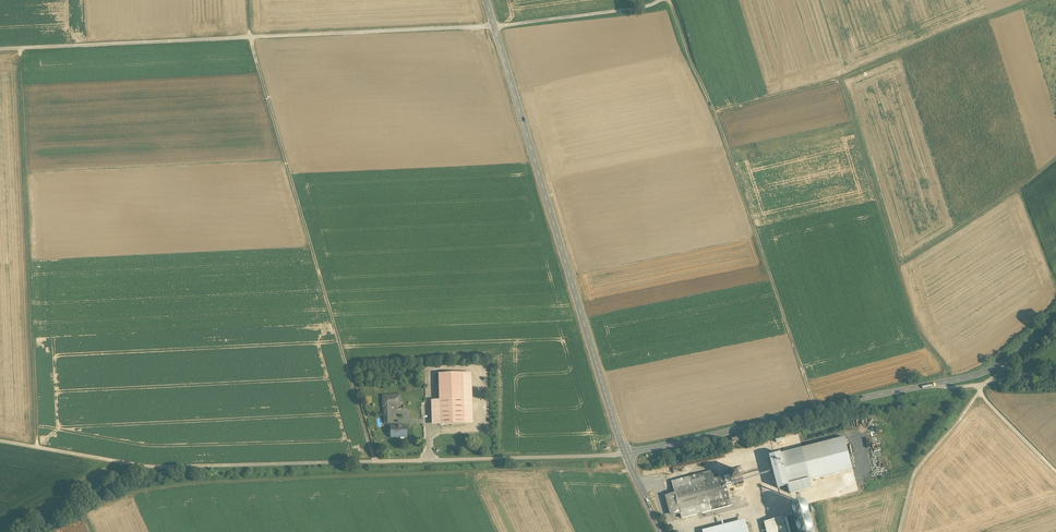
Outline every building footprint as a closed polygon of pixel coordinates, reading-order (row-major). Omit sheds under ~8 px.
[(436,404),(436,429),(478,429),(477,377),(444,377),(444,404),(436,404)] [(390,424),(390,439),(408,438),(407,425),(392,425),(392,407),(402,407),(401,395),(383,395),(383,425),(390,424)] [(859,474),(851,442),(776,460),(784,493),(859,474)] [(677,485),(686,522),(737,510),(730,481),(720,484),(718,475),(677,485)] [(767,531),(789,531),(786,518),(764,523),(767,531)] [(704,531),(748,531),(745,522),(704,531)]
